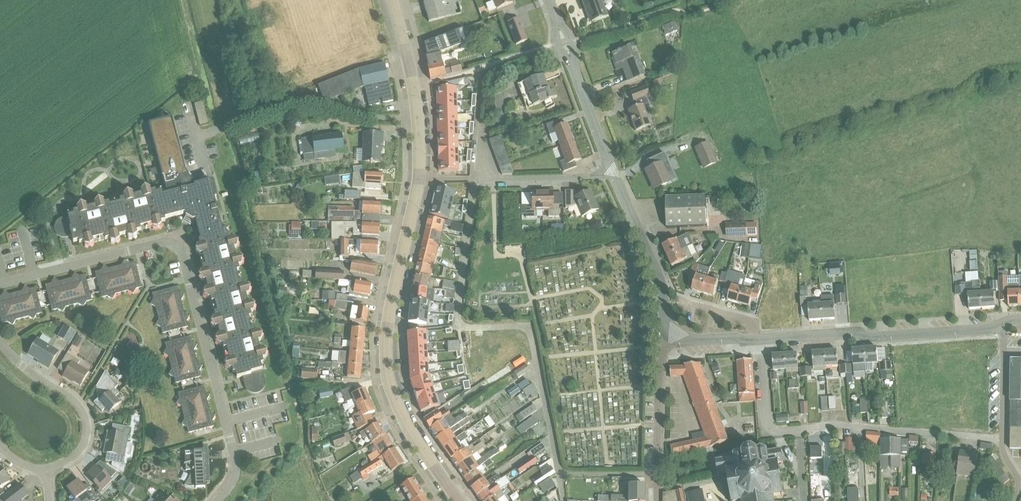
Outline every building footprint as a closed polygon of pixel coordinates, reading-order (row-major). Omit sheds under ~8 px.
[(428,21),(460,13),(457,0),(423,0),(428,21)] [(497,9),(512,3),(511,0),(493,0),(497,9)] [(606,16),(601,2),(600,3),(599,0),(581,0),(585,10),(586,9),(591,22),(606,16)] [(518,19),(507,24),(516,45),(527,41),(518,19)] [(675,22),(662,27),(665,36),(678,31),(675,22)] [(430,80),(439,78),(445,77),(445,76),(462,71),(459,61),(449,64),(450,69),(444,70),(442,63),(439,53),(467,42),(462,29),(440,38),(424,44),(424,45),(429,66),(427,66),(430,80)] [(627,81),(643,75),(635,54),(631,55),(629,47),(612,54),(616,63),(620,62),(627,81)] [(364,87),(388,82),(384,64),(359,70),(318,86),(324,102),(362,88),(364,87)] [(552,99),(556,97),(554,90),(549,92),(542,75),(517,84),(526,109),(544,102),(546,109),(554,106),(552,99)] [(662,78),(652,82),(654,89),(664,85),(662,78)] [(392,101),(388,82),(364,87),(369,106),(379,104),(377,97),(381,96),(383,103),(392,101)] [(456,87),(436,88),(436,102),(456,101),(456,87)] [(635,101),(637,106),(627,110),(635,131),(650,125),(644,109),(649,107),(646,97),(649,96),(646,87),(629,93),(633,102),(635,101)] [(356,101),(353,106),(360,109),(362,103),(356,101)] [(456,101),(436,102),(437,116),(456,115),(456,101)] [(189,105),(192,114),(198,112),(195,103),(189,105)] [(164,219),(185,214),(185,217),(192,221),(195,220),(201,240),(198,241),(200,245),(197,246),(195,251),(199,255),(203,271),(200,272),(199,278),(203,282),(206,281),(208,289),(205,290),(203,295),(207,299),(210,298),(215,318),(212,319),(211,324),(215,328),(217,327),(220,335),(217,336),(215,341),(219,345),(222,345),(226,361),(225,366),(229,370),(232,369),(233,374),(235,373),(236,378),(244,376),(247,386),(248,389),(250,391),(253,392),(257,392),(260,390),(262,388),(263,385),(263,382),(260,371),(262,370),(260,364),(263,364),(262,359),(265,358),(266,353),(262,349),(259,350),(257,342),(260,341),(262,336),(258,332),(255,332),(250,313),(253,312),(254,307),(250,303),(247,303),(245,295),(248,294),(250,289),(246,285),(243,286),(238,266),(241,265),(242,260),(238,256),(235,257),(233,249),(236,248),(238,243),(234,239),(231,239),(230,235),(227,236),(225,230),(222,231),(214,199),(216,199),(211,181),(194,185),(186,170),(172,118),(165,120),(163,113),(155,119),(156,122),(149,124),(167,194),(162,196),(162,192),(156,194),(155,191),(151,192),(150,189),(144,188),(140,192),(141,195),(133,197),(132,194),(127,192),(123,196),(124,199),(104,204),(103,201),(98,200),(94,204),(95,207),(87,209),(86,206),(80,204),(77,208),(77,211),(73,212),(74,215),(68,217),(68,219),(63,220),(60,221),(57,224),(56,227),(56,230),(58,233),(60,235),(64,236),(67,236),(71,235),(73,243),(78,241),(79,244),(83,242),(84,245),(89,247),(93,243),(109,239),(110,242),(115,243),(119,239),(119,236),(127,234),(127,237),(133,239),(137,235),(136,232),(152,228),(157,229),(161,225),(160,222),(165,221),(164,219)] [(456,115),(437,116),(437,129),(457,129),(456,115)] [(561,126),(559,120),(546,125),(552,143),(558,142),(560,147),(573,142),(566,124),(561,126)] [(457,129),(437,129),(438,143),(457,143),(457,129)] [(356,150),(356,162),(362,162),(362,163),(380,163),(381,146),(383,146),(383,133),(363,133),(362,150),(356,150)] [(311,138),(301,141),(303,161),(315,159),(327,158),(326,152),(345,149),(345,146),(343,146),(341,134),(311,138)] [(491,146),(502,142),(500,136),(488,140),(491,146)] [(504,148),(502,142),(491,146),(493,152),(504,148)] [(573,142),(560,147),(565,160),(559,162),(563,172),(576,167),(574,162),(580,159),(573,142)] [(457,143),(438,143),(438,157),(458,157),(457,143)] [(707,143),(695,148),(703,168),(704,168),(715,163),(716,163),(707,143)] [(504,148),(493,152),(495,158),(506,153),(504,148)] [(677,153),(678,162),(690,161),(689,151),(677,153)] [(508,159),(506,153),(495,158),(497,163),(508,159)] [(652,167),(644,170),(648,178),(652,176),(657,188),(670,182),(675,180),(664,155),(661,156),(649,161),(652,167)] [(458,157),(438,157),(438,171),(458,171),(458,157)] [(511,165),(508,159),(497,163),(499,169),(511,165)] [(514,174),(511,165),(499,169),(501,175),(514,174)] [(381,173),(365,172),(353,174),(352,188),(380,190),(381,173)] [(298,183),(294,190),(300,192),(304,186),(298,183)] [(435,186),(432,200),(451,205),(455,191),(435,186)] [(598,210),(590,190),(577,196),(575,191),(565,191),(565,209),(576,204),(581,217),(598,210)] [(360,200),(360,192),(344,191),(344,199),(360,200)] [(542,210),(542,191),(531,192),(531,205),(525,206),(525,218),(536,217),(536,211),(542,210)] [(542,191),(542,210),(548,210),(548,217),(559,217),(558,205),(553,205),(552,191),(542,191)] [(667,228),(707,227),(706,197),(666,198),(667,228)] [(432,200),(429,214),(448,219),(451,205),(432,200)] [(327,223),(332,223),(379,223),(380,203),(363,202),(355,202),(355,204),(358,204),(358,211),(354,211),(354,208),(328,207),(327,223)] [(425,229),(441,233),(442,225),(451,227),(451,223),(445,222),(428,218),(425,229)] [(299,222),(290,222),(290,234),(298,234),(299,222)] [(378,236),(379,223),(332,223),(332,240),(344,240),(344,228),(353,229),(353,235),(378,236)] [(451,223),(451,227),(450,231),(461,233),(463,226),(451,223)] [(726,224),(726,237),(757,236),(757,224),(746,224),(746,223),(726,224)] [(425,229),(423,241),(438,244),(443,245),(443,243),(441,242),(443,233),(441,233),(425,229)] [(683,237),(663,246),(667,256),(672,267),(685,261),(692,257),(688,247),(692,245),(687,234),(683,237)] [(377,255),(378,242),(361,241),(339,240),(339,241),(339,247),(339,257),(340,257),(339,261),(344,261),(348,261),(348,255),(348,246),(360,246),(360,254),(377,255)] [(423,241),(420,252),(436,256),(438,244),(423,241)] [(977,250),(970,251),(970,261),(971,261),(972,263),(978,263),(977,250)] [(420,252),(417,264),(433,267),(436,256),(420,252)] [(121,266),(109,269),(103,266),(100,271),(95,273),(101,298),(107,297),(112,300),(115,294),(128,291),(133,294),(136,289),(141,288),(135,262),(129,264),(124,261),(121,266)] [(374,276),(376,264),(360,261),(352,261),(350,272),(358,273),(374,276)] [(417,264),(414,275),(430,278),(432,269),(440,271),(438,277),(444,278),(446,269),(437,268),(433,267),(417,264)] [(694,264),(691,276),(696,277),(692,290),(703,294),(707,279),(709,272),(698,269),(699,265),(694,264)] [(840,265),(829,267),(830,273),(835,272),(835,275),(841,275),(840,265)] [(289,270),(289,277),(298,278),(298,270),(289,270)] [(343,280),(343,272),(315,270),(315,279),(343,280)] [(727,274),(724,283),(729,285),(730,285),(733,275),(733,273),(728,272),(727,274)] [(1007,272),(998,272),(999,281),(999,291),(1006,291),(1006,292),(1007,292),(1008,307),(1019,307),(1019,284),(1008,284),(1008,277),(1007,272)] [(92,301),(85,275),(79,277),(74,274),(71,279),(59,282),(54,279),(51,284),(45,286),(52,311),(57,309),(62,313),(65,307),(78,304),(83,307),(86,302),(92,301)] [(414,275),(411,287),(427,289),(430,278),(414,275)] [(711,280),(707,279),(703,294),(714,297),(719,277),(712,275),(711,278),(711,280)] [(729,296),(728,301),(738,304),(744,282),(745,279),(733,275),(730,285),(729,285),(728,290),(730,291),(729,296)] [(744,282),(738,304),(749,307),(751,299),(758,301),(763,283),(757,282),(756,282),(745,279),(744,282)] [(441,290),(444,290),(454,291),(456,282),(443,280),(441,290)] [(371,284),(357,281),(355,281),(355,282),(353,283),(352,286),(354,287),(354,288),(347,287),(346,293),(349,293),(349,295),(367,299),(368,296),(369,296),(370,290),(372,289),(372,286),(371,285),(371,284)] [(995,282),(990,282),(990,290),(996,290),(996,291),(999,291),(999,281),(995,282)] [(960,286),(955,286),(956,296),(968,295),(969,310),(982,309),(981,293),(980,288),(980,282),(972,282),(964,283),(960,283),(960,286)] [(35,288),(30,290),(25,286),(21,292),(9,295),(4,292),(1,297),(0,297),(0,317),(2,324),(7,322),(13,325),(16,320),(28,317),(33,320),(36,315),(42,313),(35,288)] [(177,287),(152,294),(153,299),(150,304),(155,308),(159,320),(156,325),(161,328),(162,334),(188,327),(186,322),(189,316),(184,313),(181,301),(184,296),(179,293),(177,287)] [(411,287),(410,300),(433,303),(434,290),(427,289),(411,287)] [(286,289),(278,288),(278,297),(286,297),(286,289)] [(444,290),(444,298),(454,299),(454,291),(444,290)] [(334,300),(335,293),(322,292),(322,300),(334,300)] [(994,292),(981,293),(982,309),(995,308),(994,292)] [(840,295),(836,295),(836,304),(841,304),(847,303),(846,294),(840,295)] [(834,303),(833,303),(833,297),(821,298),(821,299),(822,320),(835,319),(834,303)] [(813,300),(813,305),(808,305),(809,321),(822,320),(821,299),(813,300)] [(410,301),(409,312),(427,314),(430,315),(431,303),(433,303),(410,300),(410,301)] [(363,310),(364,304),(352,302),(352,303),(349,302),(346,302),(336,301),(335,301),(333,310),(351,313),(349,321),(366,323),(368,311),(363,310)] [(409,312),(408,323),(426,325),(427,314),(409,312)] [(75,333),(64,326),(58,336),(69,343),(75,333)] [(350,341),(363,342),(365,329),(352,328),(350,341)] [(425,332),(407,333),(408,344),(426,343),(426,344),(428,344),(428,332),(425,332)] [(76,336),(71,345),(76,348),(82,339),(76,336)] [(192,342),(190,337),(165,343),(166,349),(163,354),(168,357),(171,370),(168,375),(174,378),(175,384),(200,377),(199,371),(202,366),(197,363),(194,351),(197,346),(192,342)] [(57,352),(37,340),(28,355),(42,363),(41,364),(48,368),(57,352)] [(350,347),(349,353),(362,354),(363,342),(350,341),(350,342),(342,341),(342,347),(350,347)] [(459,351),(458,341),(447,342),(447,352),(459,351)] [(426,343),(408,344),(408,355),(426,354),(426,344),(426,343)] [(864,349),(866,364),(866,372),(873,372),(873,364),(878,363),(877,348),(864,349)] [(864,349),(852,349),(853,365),(854,373),(866,372),(866,364),(864,349)] [(332,351),(331,363),(338,364),(348,365),(361,366),(362,354),(349,353),(339,352),(332,351)] [(826,367),(825,351),(812,352),(813,368),(826,367)] [(825,351),(826,367),(838,366),(837,351),(825,351)] [(785,354),(786,370),(798,369),(797,353),(785,354)] [(79,362),(66,354),(57,369),(64,373),(62,377),(68,380),(69,379),(80,386),(88,372),(77,365),(79,362)] [(426,354),(408,355),(409,366),(427,365),(426,354)] [(786,370),(785,354),(772,355),(773,371),(786,370)] [(963,356),(962,366),(973,367),(973,357),(963,356)] [(113,359),(110,364),(116,367),(119,362),(113,359)] [(932,359),(921,359),(921,371),(933,371),(932,359)] [(756,401),(753,360),(738,361),(740,402),(756,401)] [(1010,449),(1020,449),(1020,360),(1010,360),(1010,401),(1010,449)] [(718,362),(711,365),(714,373),(720,371),(718,362)] [(684,375),(706,438),(710,447),(710,448),(729,441),(722,423),(700,364),(684,365),(685,366),(670,367),(670,377),(684,375)] [(348,365),(347,377),(360,378),(361,366),(348,365)] [(427,365),(409,366),(410,381),(410,382),(428,376),(428,375),(427,365)] [(526,365),(514,372),(518,378),(529,370),(526,365)] [(300,378),(316,379),(316,370),(301,369),(300,378)] [(118,385),(109,376),(105,371),(95,388),(102,395),(93,403),(101,412),(105,409),(109,413),(120,403),(115,397),(119,394),(114,389),(118,385)] [(428,376),(410,382),(413,392),(431,386),(433,386),(429,374),(428,375),(428,376)] [(526,380),(518,386),(521,390),(530,385),(526,380)] [(537,390),(533,384),(522,391),(526,397),(530,395),(532,398),(538,394),(537,390)] [(356,408),(370,402),(364,389),(355,393),(353,386),(340,392),(345,403),(347,402),(350,409),(356,407),(356,408)] [(431,386),(413,392),(417,402),(434,396),(431,386)] [(516,386),(508,391),(512,397),(520,391),(516,386)] [(203,387),(178,393),(179,399),(176,404),(181,407),(184,420),(181,425),(187,428),(188,433),(213,427),(212,421),(215,416),(210,413),(207,400),(210,395),(204,392),(203,387)] [(489,399),(496,394),(492,388),(485,393),(489,399)] [(331,389),(318,391),(319,398),(332,395),(331,389)] [(434,396),(417,402),(420,413),(438,407),(440,406),(436,395),(434,396)] [(370,402),(356,408),(359,414),(351,417),(357,430),(371,424),(367,415),(374,412),(370,402)] [(537,411),(533,405),(520,414),(523,420),(537,411)] [(987,430),(989,407),(982,407),(981,429),(987,430)] [(436,410),(423,419),(429,429),(442,420),(450,415),(447,411),(440,415),(437,411),(436,410)] [(442,420),(429,429),(436,439),(464,419),(462,416),(454,421),(450,415),(442,420)] [(488,415),(483,419),(486,424),(491,420),(488,415)] [(537,423),(532,417),(516,428),(520,435),(537,423)] [(466,418),(464,419),(436,439),(442,448),(454,439),(451,435),(469,423),(466,418)] [(132,444),(127,443),(130,428),(112,424),(111,432),(108,432),(104,452),(107,453),(105,461),(112,462),(111,466),(121,473),(123,473),(125,465),(123,464),(125,455),(130,457),(132,444)] [(372,443),(385,434),(379,424),(366,431),(365,430),(359,433),(363,439),(368,436),(372,443)] [(881,434),(867,432),(866,445),(880,446),(880,440),(881,434)] [(464,433),(454,439),(442,448),(450,460),(462,451),(468,447),(464,441),(468,438),(464,433)] [(378,452),(368,459),(371,463),(381,457),(394,448),(393,449),(391,445),(392,445),(385,434),(372,443),(378,452)] [(334,447),(346,443),(343,435),(331,439),(334,447)] [(706,438),(691,441),(693,451),(710,447),(706,438)] [(852,438),(846,439),(846,451),(855,451),(855,444),(852,444),(852,438)] [(901,456),(901,440),(880,440),(880,446),(880,469),(887,469),(887,456),(892,456),(892,468),(901,468),(901,456)] [(909,440),(901,440),(901,456),(909,456),(909,443),(909,440)] [(691,441),(670,446),(673,455),(693,451),(691,441)] [(472,445),(468,447),(462,451),(450,460),(456,467),(471,457),(485,447),(482,442),(474,448),(472,445)] [(532,457),(533,457),(544,449),(541,444),(529,452),(529,453),(532,457)] [(191,487),(195,487),(195,488),(205,488),(204,482),(207,482),(207,483),(205,446),(205,450),(184,451),(185,471),(192,471),(184,486),(188,487),(191,487)] [(767,452),(768,451),(767,450),(766,451),(762,449),(762,447),(760,447),(761,449),(758,451),(754,449),(754,448),(753,447),(753,449),(747,450),(746,448),(745,449),(746,451),(743,453),(739,452),(739,451),(737,451),(738,453),(735,455),(734,455),(733,456),(734,457),(735,458),(718,461),(717,461),(716,461),(718,473),(727,472),(729,479),(728,479),(729,481),(729,482),(731,494),(729,495),(731,500),(775,500),(774,497),(782,495),(782,496),(784,496),(783,495),(784,495),(784,494),(785,494),(784,485),(782,486),(782,484),(781,484),(779,473),(780,473),(779,471),(778,464),(783,463),(781,450),(780,450),(780,451),(767,453),(767,452)] [(381,457),(371,463),(369,464),(364,468),(358,471),(352,475),(350,477),(353,483),(362,478),(363,480),(368,477),(367,475),(382,465),(380,462),(384,460),(391,471),(404,463),(394,448),(381,457)] [(822,448),(811,448),(811,459),(822,459),(822,448)] [(475,463),(471,457),(456,467),(463,478),(481,465),(485,462),(492,457),(494,456),(491,451),(475,463)] [(960,451),(956,475),(974,478),(978,454),(960,451)] [(926,471),(935,471),(935,455),(927,455),(926,471)] [(986,467),(995,461),(992,456),(983,463),(986,467)] [(536,462),(533,457),(532,457),(530,459),(516,469),(519,474),(536,462)] [(95,466),(86,474),(94,482),(93,483),(97,487),(95,490),(99,494),(102,491),(101,491),(112,480),(111,479),(117,472),(100,461),(95,466)] [(999,465),(995,461),(986,467),(990,472),(999,465)] [(483,469),(481,465),(463,478),(470,488),(483,479),(484,479),(479,472),(483,469)] [(1002,470),(999,465),(990,472),(993,476),(1002,470)] [(1002,470),(993,476),(997,481),(1006,475),(1002,470)] [(3,472),(0,475),(0,496),(4,493),(1,489),(9,482),(7,478),(7,477),(3,472)] [(532,481),(535,486),(546,479),(542,474),(532,481)] [(483,479),(470,488),(476,496),(500,480),(497,475),(486,483),(483,479)] [(1006,475),(997,481),(1001,487),(1010,480),(1009,479),(1006,475)] [(476,496),(480,500),(486,500),(495,494),(500,491),(499,490),(509,483),(504,476),(500,480),(476,496)] [(125,487),(131,484),(128,478),(122,482),(125,487)] [(400,487),(409,500),(415,500),(422,496),(424,496),(421,492),(413,479),(400,487)] [(66,488),(76,500),(95,500),(99,498),(90,486),(85,490),(78,480),(66,488)] [(28,495),(19,484),(0,498),(3,500),(20,500),(28,495)] [(597,500),(644,500),(644,492),(644,485),(628,484),(628,496),(610,496),(597,496),(597,500)] [(848,500),(859,500),(858,488),(847,489),(848,500)] [(684,489),(676,491),(678,500),(686,500),(684,489)] [(686,493),(688,500),(704,500),(702,490),(686,493)] [(486,500),(507,500),(504,496),(502,493),(500,491),(495,494),(486,500)] [(676,491),(663,493),(663,500),(678,500),(676,491)]
